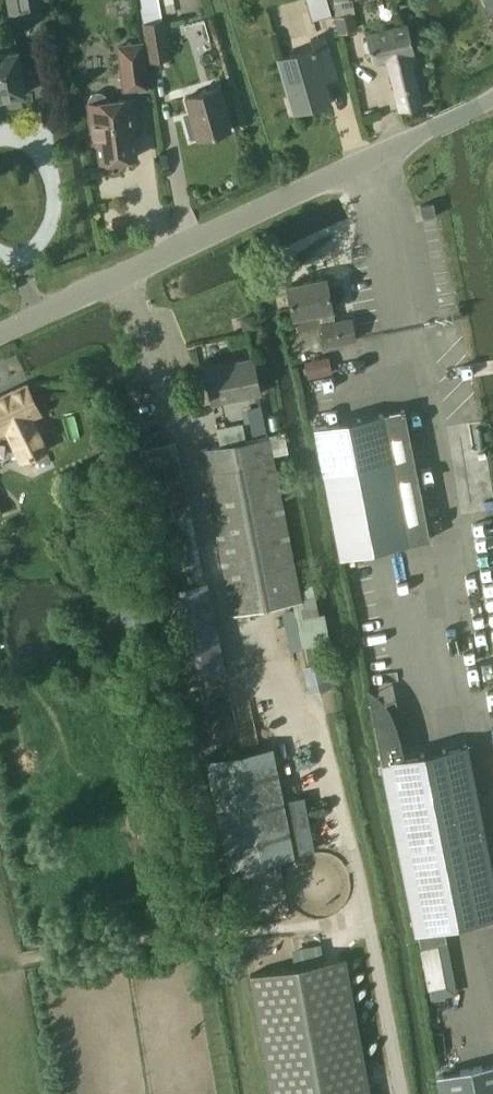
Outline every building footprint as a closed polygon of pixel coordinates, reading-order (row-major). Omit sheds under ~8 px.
[(39,0),(8,0),(11,20),(42,15),(39,0)] [(326,0),(306,0),(312,21),(331,15),(326,0)] [(492,20),(492,0),(484,0),(492,20)] [(142,8),(140,9),(142,23),(148,62),(170,59),(164,20),(161,20),(159,6),(142,8)] [(337,34),(358,31),(355,14),(335,17),(337,34)] [(373,62),(386,59),(398,111),(422,106),(413,66),(417,65),(408,25),(367,35),(373,62)] [(300,56),(279,62),(293,112),(327,102),(321,84),(319,76),(331,72),(322,41),(310,44),(312,53),(300,56)] [(100,162),(105,161),(105,164),(120,162),(120,159),(136,157),(131,116),(136,115),(133,98),(132,90),(147,88),(142,43),(119,46),(124,91),(125,91),(126,99),(108,101),(108,100),(108,98),(107,97),(106,95),(104,94),(103,93),(101,93),(100,92),(98,92),(97,92),(95,93),(93,93),(92,94),(91,95),(90,97),(89,98),(88,100),(88,102),(88,103),(93,142),(98,141),(100,162)] [(18,50),(0,53),(0,98),(25,94),(18,50)] [(231,131),(218,88),(185,98),(191,118),(184,120),(190,139),(196,137),(197,138),(198,141),(231,131)] [(435,217),(433,203),(420,206),(422,220),(435,217)] [(292,317),(320,311),(323,323),(319,324),(324,346),(356,340),(352,317),(335,321),(332,309),(326,278),(286,286),(292,317)] [(329,357),(303,362),(307,379),(332,373),(329,357)] [(253,358),(204,368),(211,404),(260,394),(253,358)] [(21,461),(47,448),(32,418),(39,414),(26,385),(0,398),(0,433),(6,430),(21,461)] [(220,441),(248,440),(248,433),(265,432),(264,408),(246,409),(246,424),(220,426),(220,441)] [(340,557),(430,539),(403,410),(314,428),(340,557)] [(200,451),(232,616),(302,602),(270,437),(200,451)] [(155,521),(169,589),(205,581),(176,440),(139,447),(154,522),(155,521)] [(108,452),(105,452),(103,452),(100,453),(98,455),(97,458),(96,461),(97,464),(98,466),(100,468),(102,470),(105,470),(108,470),(111,468),(113,466),(114,464),(115,461),(114,458),(113,455),(111,453),(108,452)] [(207,580),(205,581),(169,589),(166,589),(183,677),(224,668),(207,580)] [(381,762),(379,762),(413,934),(416,934),(443,928),(492,919),(492,870),(468,743),(404,757),(400,739),(391,712),(386,705),(381,698),(374,691),(367,686),(374,721),(373,721),(381,762)] [(293,856),(271,747),(206,759),(227,869),(293,856)] [(284,799),(293,850),(308,848),(299,796),(284,799)] [(445,985),(436,943),(445,941),(443,928),(416,934),(419,946),(427,989),(445,985)] [(346,958),(248,976),(270,1093),(371,1093),(346,958)] [(442,1093),(492,1093),(492,1065),(438,1076),(442,1093)]
